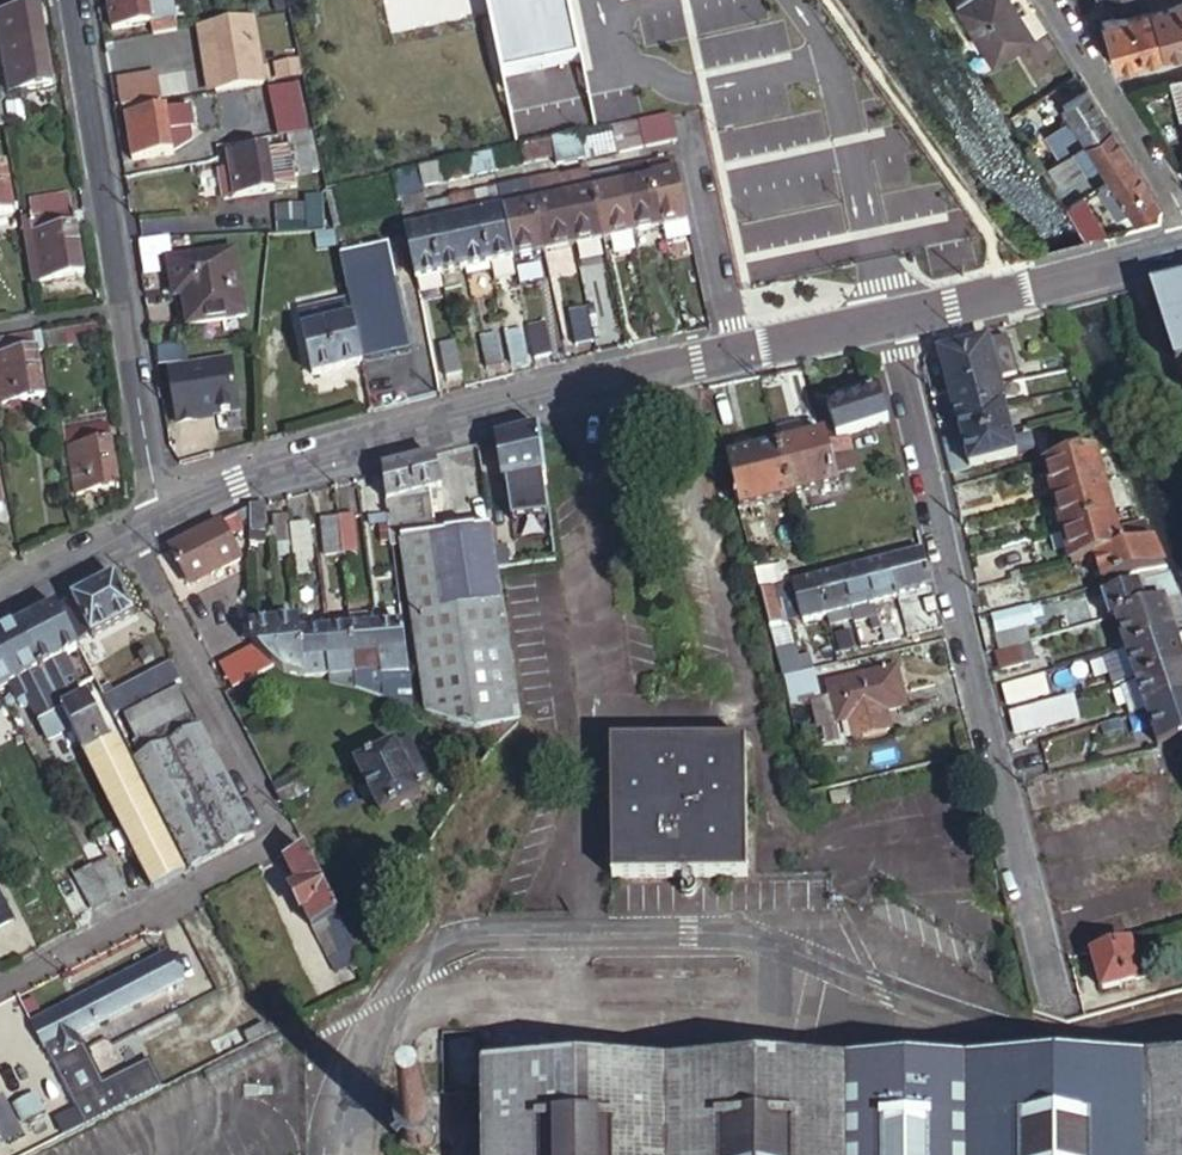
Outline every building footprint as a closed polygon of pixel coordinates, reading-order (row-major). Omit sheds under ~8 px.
[(115,30),(154,23),(155,31),(180,27),(176,0),(110,0),(115,30)] [(493,52),(517,78),(583,64),(569,0),(482,0),(493,52)] [(995,58),(1031,36),(1009,0),(960,0),(995,58)] [(1113,62),(1135,57),(1119,0),(1108,0),(1112,16),(1101,19),(1113,62)] [(1135,57),(1159,50),(1145,0),(1119,0),(1135,57)] [(1159,50),(1181,44),(1181,32),(1173,0),(1145,0),(1159,50)] [(1181,32),(1181,0),(1173,0),(1181,32)] [(1,19),(13,95),(53,88),(40,11),(1,19)] [(258,25),(266,71),(288,67),(280,22),(258,25)] [(1181,122),(1181,74),(1169,77),(1181,122)] [(134,84),(137,99),(181,92),(179,76),(134,84)] [(275,136),(304,130),(297,89),(268,94),(275,136)] [(1043,139),(1057,161),(1111,131),(1087,93),(1060,109),(1069,123),(1043,139)] [(8,107),(12,126),(25,124),(22,105),(8,107)] [(137,160),(174,154),(171,134),(192,131),(189,109),(130,118),(137,160)] [(677,140),(672,116),(639,123),(645,148),(671,143),(677,140)] [(642,148),(637,124),(615,128),(620,153),(642,148)] [(171,134),(174,154),(194,143),(192,131),(171,134)] [(1107,183),(1133,167),(1111,131),(1057,161),(1068,179),(1094,163),(1107,183)] [(282,138),(289,175),(314,169),(307,133),(282,138)] [(584,141),(588,160),(615,154),(611,135),(584,141)] [(553,159),(555,169),(586,162),(580,136),(550,142),(553,159)] [(550,142),(521,148),(524,166),(553,159),(550,142)] [(521,148),(492,155),(495,172),(524,166),(521,148)] [(222,172),(227,201),(277,193),(270,151),(232,158),(235,171),(222,172)] [(466,160),(470,177),(495,172),(492,155),(466,160)] [(443,165),(446,182),(470,177),(466,160),(443,165)] [(666,246),(691,240),(675,163),(649,168),(663,230),(666,246)] [(422,187),(446,182),(443,165),(419,170),(422,187)] [(1131,222),(1157,206),(1133,167),(1107,183),(1097,188),(1115,217),(1125,211),(1131,222)] [(626,191),(635,236),(663,230),(649,168),(622,174),(626,191)] [(13,213),(5,169),(0,170),(0,215),(13,213)] [(395,179),(400,202),(424,196),(422,187),(419,170),(394,175),(395,179)] [(573,250),(603,243),(592,190),(589,178),(559,184),(573,250)] [(530,191),(544,256),(573,250),(559,184),(530,191)] [(348,185),(323,190),(331,228),(355,224),(349,189),(348,185)] [(603,243),(635,236),(626,191),(616,193),(615,185),(592,190),(603,243)] [(499,193),(513,263),(544,256),(530,191),(529,187),(499,193)] [(31,199),(34,219),(73,212),(70,192),(31,199)] [(477,220),(488,268),(513,263),(499,193),(473,198),(477,220)] [(451,205),(465,273),(488,268),(477,220),(473,198),(451,205)] [(1081,199),(1065,209),(1083,238),(1103,235),(1081,199)] [(427,210),(442,278),(465,273),(451,205),(427,210)] [(290,210),(290,222),(309,220),(309,209),(290,210)] [(402,215),(416,283),(442,278),(427,210),(402,215)] [(34,219),(24,221),(35,285),(84,277),(73,212),(34,219)] [(347,304),(360,363),(410,352),(393,279),(385,245),(337,256),(347,304)] [(186,287),(193,327),(247,316),(235,251),(171,262),(176,289),(186,287)] [(1166,298),(1181,354),(1181,293),(1166,298)] [(1181,380),(1181,354),(1166,298),(1154,302),(1177,382),(1181,380)] [(334,367),(360,363),(347,304),(323,309),(334,367)] [(310,372),(334,367),(323,309),(299,314),(310,372)] [(592,343),(585,312),(567,315),(574,347),(592,343)] [(527,327),(534,357),(551,354),(544,322),(527,327)] [(98,327),(44,337),(46,351),(100,342),(98,327)] [(503,332),(510,364),(525,360),(518,329),(503,332)] [(480,338),(487,369),(503,365),(496,334),(480,338)] [(0,344),(0,383),(4,407),(44,400),(37,357),(47,355),(46,351),(44,337),(0,344)] [(998,383),(1022,377),(1011,338),(946,355),(962,420),(1005,410),(998,383)] [(446,377),(462,374),(455,343),(439,346),(446,377)] [(168,374),(178,426),(200,421),(199,418),(244,409),(234,361),(168,374)] [(838,443),(890,427),(883,397),(829,413),(835,433),(838,443)] [(1011,435),(1005,410),(962,420),(969,446),(1011,435)] [(70,426),(108,420),(107,411),(68,418),(70,426)] [(119,485),(108,420),(70,426),(80,491),(119,485)] [(549,518),(538,433),(497,444),(503,484),(507,483),(512,522),(549,518)] [(835,433),(780,448),(786,473),(831,461),(827,446),(838,443),(835,433)] [(1011,435),(969,446),(975,470),(1032,455),(1028,438),(1013,443),(1011,435)] [(831,461),(842,458),(838,443),(827,446),(831,461)] [(780,448),(729,461),(736,487),(786,473),(780,448)] [(1097,451),(1047,465),(1056,497),(1106,484),(1097,451)] [(786,473),(793,497),(837,486),(835,478),(847,476),(842,458),(831,461),(786,473)] [(470,735),(519,728),(518,722),(496,572),(490,531),(490,528),(443,535),(436,490),(441,488),(433,460),(383,473),(393,545),(409,541),(435,720),(444,724),(470,735)] [(742,511),(793,497),(786,473),(736,487),(742,511)] [(1000,493),(996,479),(954,490),(958,504),(1000,493)] [(1116,518),(1106,484),(1056,497),(1066,531),(1116,518)] [(263,504),(249,508),(249,535),(264,534),(263,504)] [(338,518),(343,554),(357,552),(353,515),(338,517),(338,518)] [(325,557),(343,554),(338,518),(320,520),(325,557)] [(1099,561),(1127,554),(1124,543),(1116,518),(1066,531),(1076,567),(1099,561)] [(221,520),(170,546),(187,579),(209,568),(212,574),(241,559),(221,520)] [(382,529),(381,521),(372,522),(372,530),(382,529)] [(291,527),(296,562),(313,560),(309,524),(291,527)] [(1127,554),(1159,545),(1154,524),(1146,527),(1129,531),(1133,541),(1124,543),(1127,554)] [(490,531),(496,572),(518,569),(513,528),(490,531)] [(1106,586),(1168,570),(1167,568),(1161,545),(1159,545),(1127,554),(1099,561),(1106,586)] [(933,592),(922,552),(886,562),(897,602),(933,592)] [(897,602),(886,562),(863,568),(874,608),(880,629),(884,645),(894,642),(891,631),(888,631),(884,615),(900,611),(897,602)] [(209,568),(187,579),(190,586),(212,574),(209,568)] [(874,608),(863,568),(839,574),(852,623),(863,620),(860,612),(874,608)] [(776,571),(758,576),(763,595),(781,590),(776,571)] [(839,574),(814,581),(825,621),(827,629),(852,623),(839,574)] [(116,576),(60,606),(77,639),(91,631),(94,637),(136,615),(116,576)] [(781,590),(763,595),(771,627),(782,624),(779,612),(799,606),(804,627),(825,621),(814,581),(781,590)] [(1017,582),(984,590),(988,607),(1021,598),(1017,582)] [(1120,616),(1170,603),(1165,587),(1145,593),(1142,586),(1106,596),(1112,619),(1120,616)] [(1180,637),(1170,603),(1120,616),(1130,651),(1180,637)] [(1031,606),(993,615),(998,633),(1035,622),(1031,606)] [(78,648),(58,607),(19,628),(51,689),(71,678),(61,657),(78,648)] [(350,616),(352,631),(359,680),(382,677),(376,628),(374,613),(350,616)] [(350,616),(326,619),(327,634),(352,631),(350,616)] [(326,619),(303,622),(304,637),(327,634),(326,619)] [(280,626),(284,670),(291,674),(295,675),(297,676),(301,676),(308,678),(304,637),(303,622),(280,626)] [(382,677),(385,698),(414,710),(411,687),(394,689),(393,682),(410,680),(403,625),(376,628),(382,677)] [(252,642),(256,646),(263,655),(277,665),(284,670),(280,626),(251,629),(251,638),(252,642)] [(0,638),(0,690),(8,686),(17,704),(21,706),(27,703),(36,720),(38,721),(46,737),(70,724),(57,699),(54,695),(51,689),(19,628),(0,638)] [(866,633),(870,648),(884,645),(880,629),(866,633)] [(352,631),(327,634),(333,684),(335,684),(359,680),(352,631)] [(304,637),(308,678),(312,680),(318,681),(331,683),(333,684),(327,634),(304,637)] [(1130,651),(1139,682),(1181,669),(1181,644),(1180,637),(1130,651)] [(1032,641),(996,650),(1001,668),(1037,658),(1032,641)] [(222,665),(235,689),(277,665),(263,655),(256,646),(222,665)] [(793,650),(778,654),(784,680),(800,676),(793,650)] [(183,683),(175,665),(109,700),(117,717),(183,683)] [(1149,714),(1181,703),(1181,669),(1139,682),(1149,714)] [(904,708),(894,672),(828,690),(838,727),(858,721),(864,741),(889,734),(884,714),(904,708)] [(1044,674),(1000,688),(1008,711),(1052,697),(1044,674)] [(800,676),(784,680),(789,699),(792,698),(812,692),(807,675),(800,676)] [(57,699),(76,689),(74,684),(54,695),(57,699)] [(257,838),(185,688),(129,717),(141,743),(135,746),(142,759),(137,761),(192,871),(257,838)] [(83,750),(86,755),(93,752),(89,746),(107,737),(85,695),(81,698),(76,689),(57,699),(70,724),(83,750)] [(816,704),(812,692),(792,698),(796,710),(816,704)] [(1149,714),(1158,746),(1181,739),(1181,703),(1149,714)] [(1059,721),(1055,704),(1011,716),(1014,732),(1059,721)] [(430,775),(412,742),(358,769),(384,820),(424,798),(416,782),(430,775)] [(753,879),(753,742),(616,742),(616,879),(753,879)] [(157,890),(186,874),(120,743),(88,760),(157,890)] [(81,758),(86,755),(83,750),(78,753),(81,758)] [(274,787),(284,807),(311,793),(301,773),(274,787)] [(7,790),(0,794),(0,795),(3,801),(11,797),(7,790)] [(19,818),(11,805),(2,810),(9,823),(19,818)] [(340,917),(308,855),(288,866),(301,891),(294,895),(305,917),(308,916),(315,930),(318,928),(340,917)] [(117,910),(135,901),(117,868),(100,877),(117,910)] [(81,883),(101,918),(117,910),(100,877),(99,874),(81,883)] [(0,894),(0,929),(15,922),(0,894)] [(340,917),(318,928),(335,961),(332,963),(338,975),(351,969),(363,962),(340,917)] [(1132,955),(1129,943),(1092,953),(1102,991),(1159,976),(1152,950),(1132,955)] [(169,953),(168,954),(181,981),(183,980),(169,953)] [(168,954),(35,1024),(49,1051),(80,1034),(181,981),(168,954)] [(354,976),(367,970),(363,962),(351,969),(354,976)] [(272,1033),(267,1023),(246,1033),(252,1043),(272,1033)] [(106,1084),(80,1034),(49,1051),(80,1112),(87,1127),(165,1088),(151,1060),(106,1084)] [(899,1072),(797,1072),(487,1075),(487,1154),(1181,1154),(1181,1070),(899,1072)] [(23,1132),(5,1098),(0,1100),(0,1137),(3,1142),(23,1132)] [(26,1131),(47,1121),(38,1103),(17,1113),(26,1131)] [(80,1112),(59,1123),(66,1138),(87,1127),(80,1112)]
